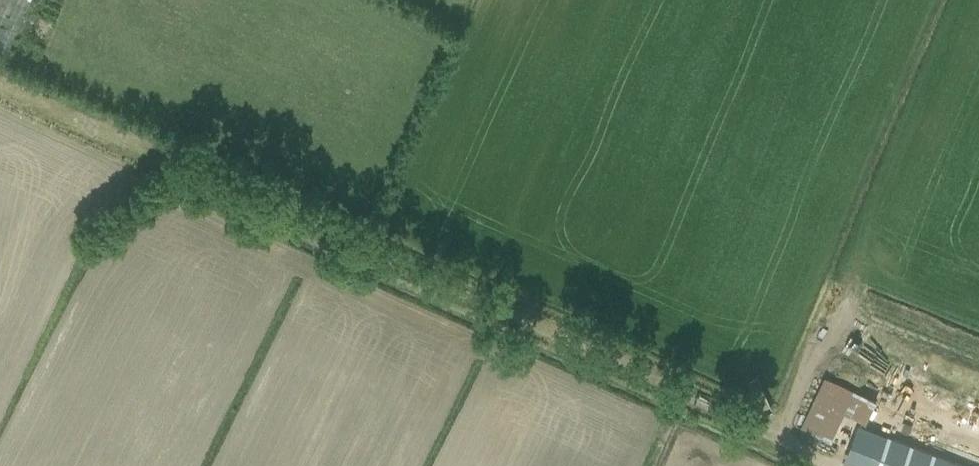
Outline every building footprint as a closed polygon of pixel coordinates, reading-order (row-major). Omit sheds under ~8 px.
[(4,59),(29,0),(0,0),(0,57),(4,59)] [(799,427),(850,451),(874,402),(823,378),(799,427)] [(877,465),(962,465),(889,437),(877,465)]
